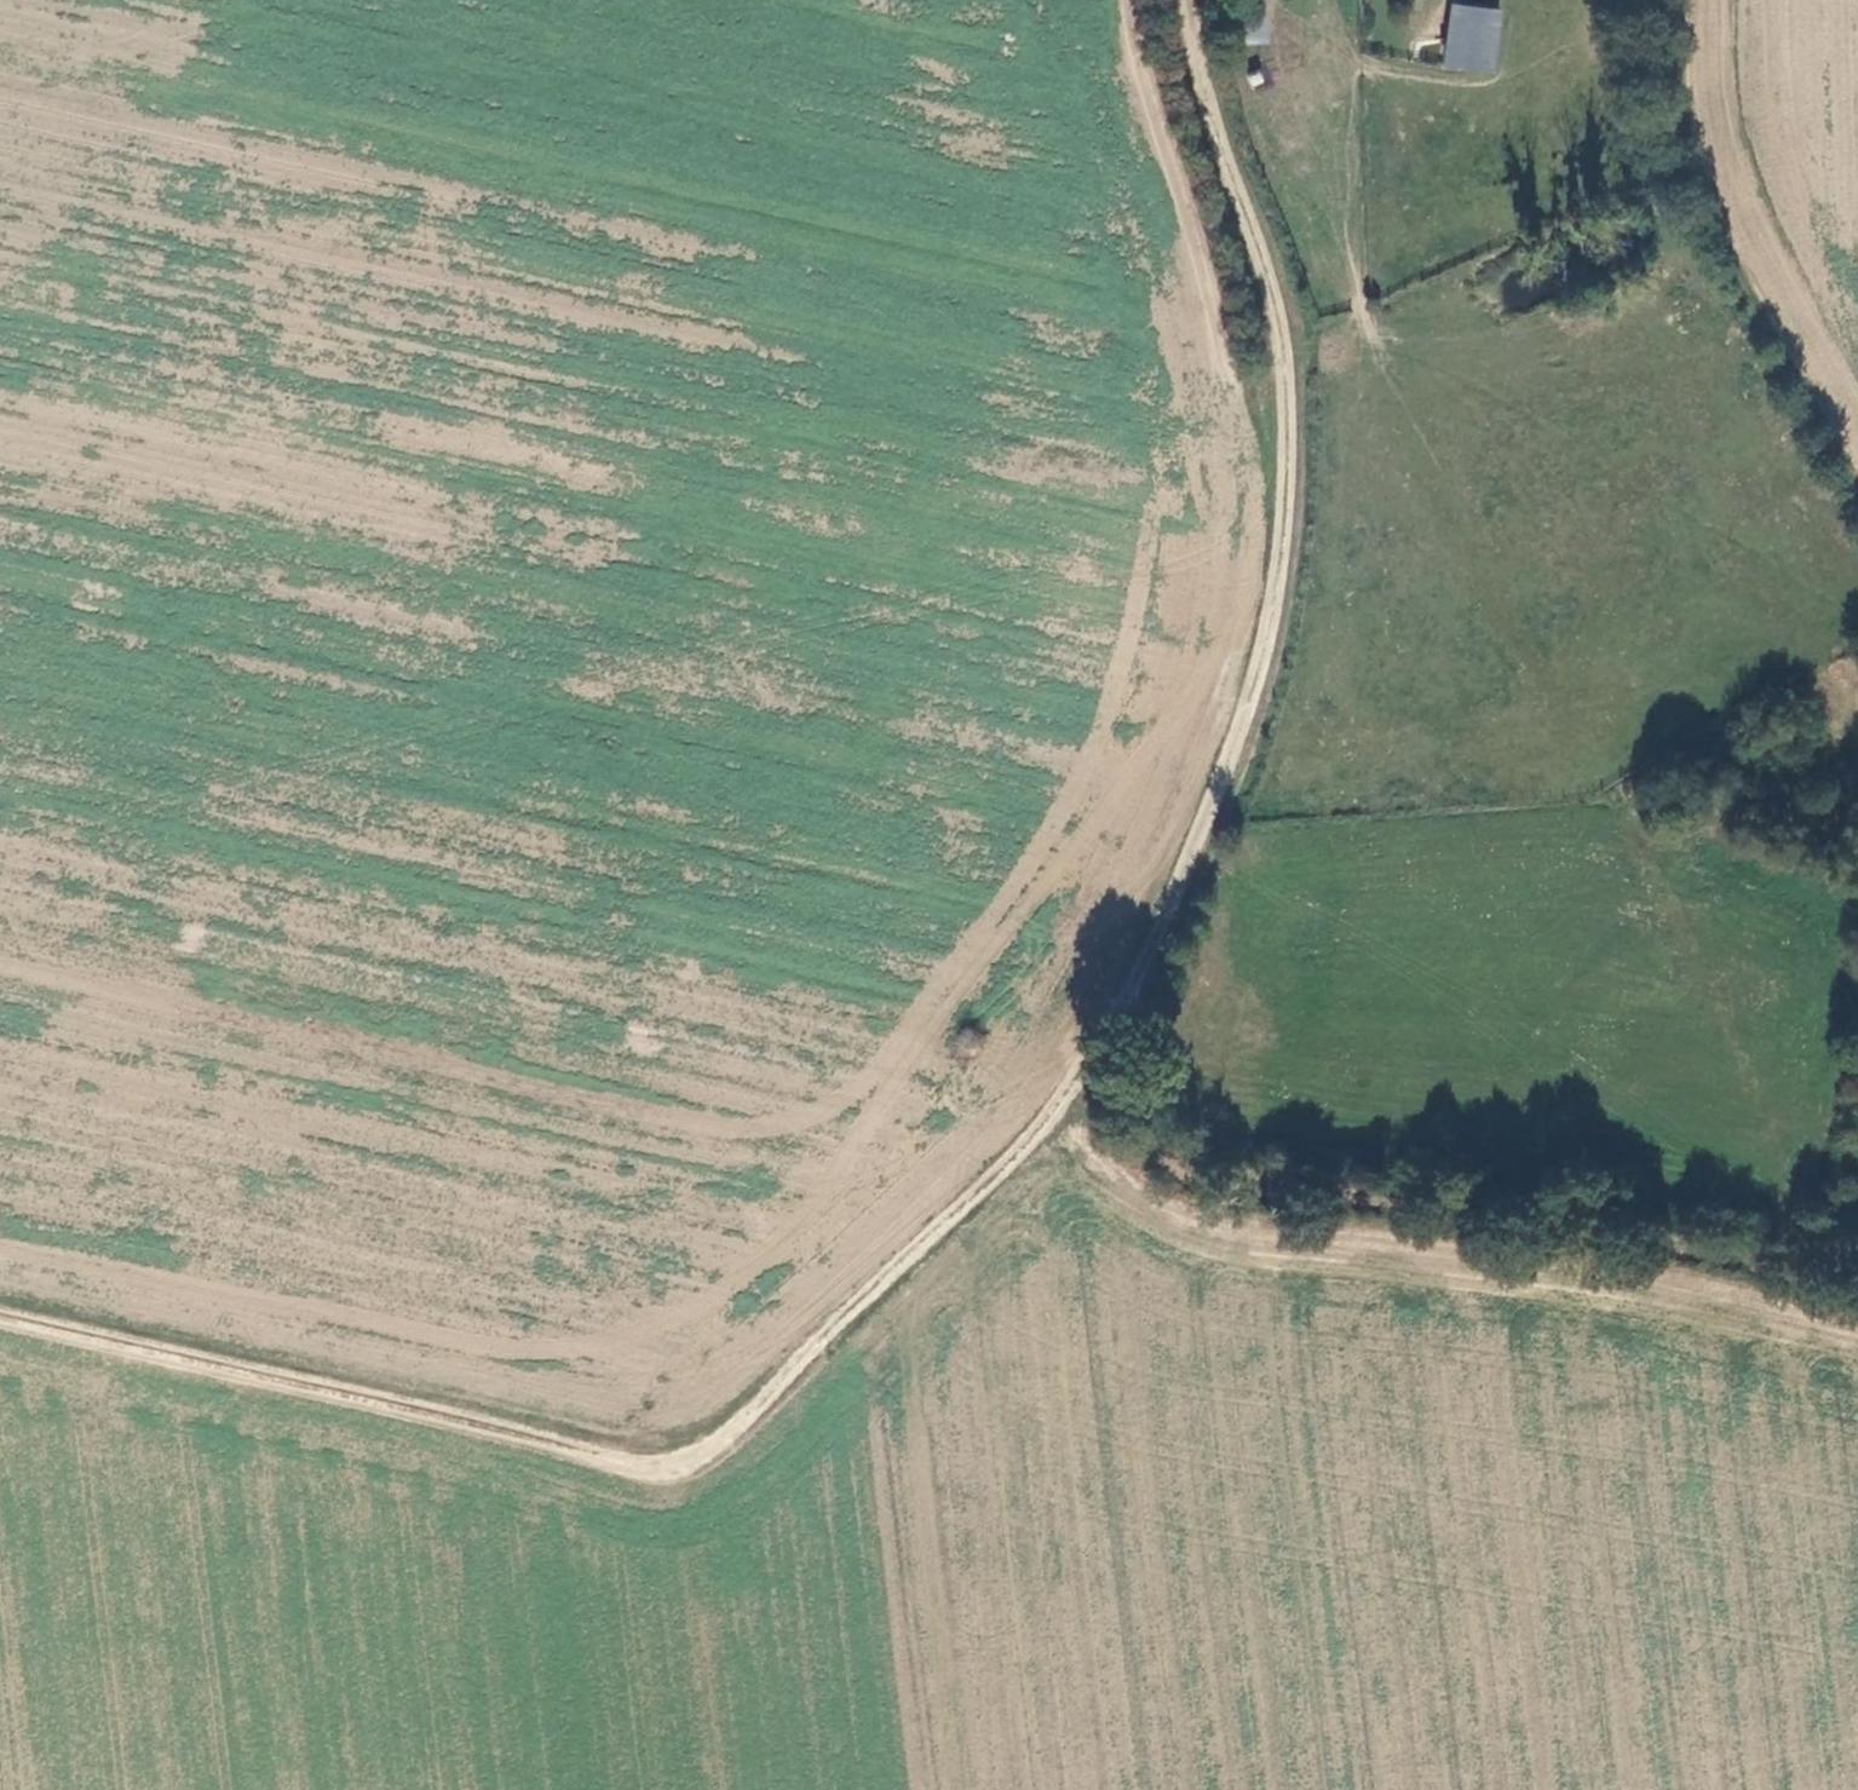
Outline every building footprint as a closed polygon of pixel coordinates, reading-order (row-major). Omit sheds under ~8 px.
[(1490,74),(1499,10),(1452,5),(1444,68),(1490,74)]
